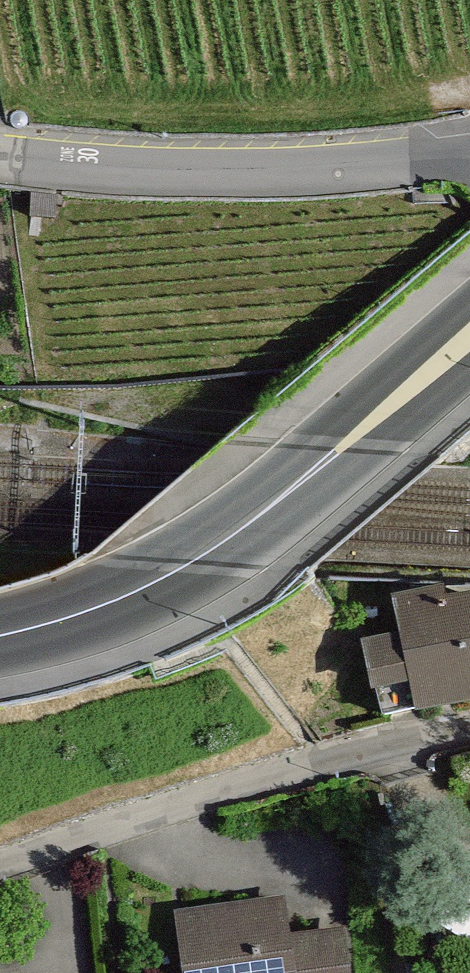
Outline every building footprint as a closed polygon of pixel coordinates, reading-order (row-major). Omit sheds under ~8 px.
[(362,617),(388,710),(469,687),(469,588),(362,617)] [(157,910),(165,972),(352,972),(347,928),(280,936),(275,896),(157,910)]
